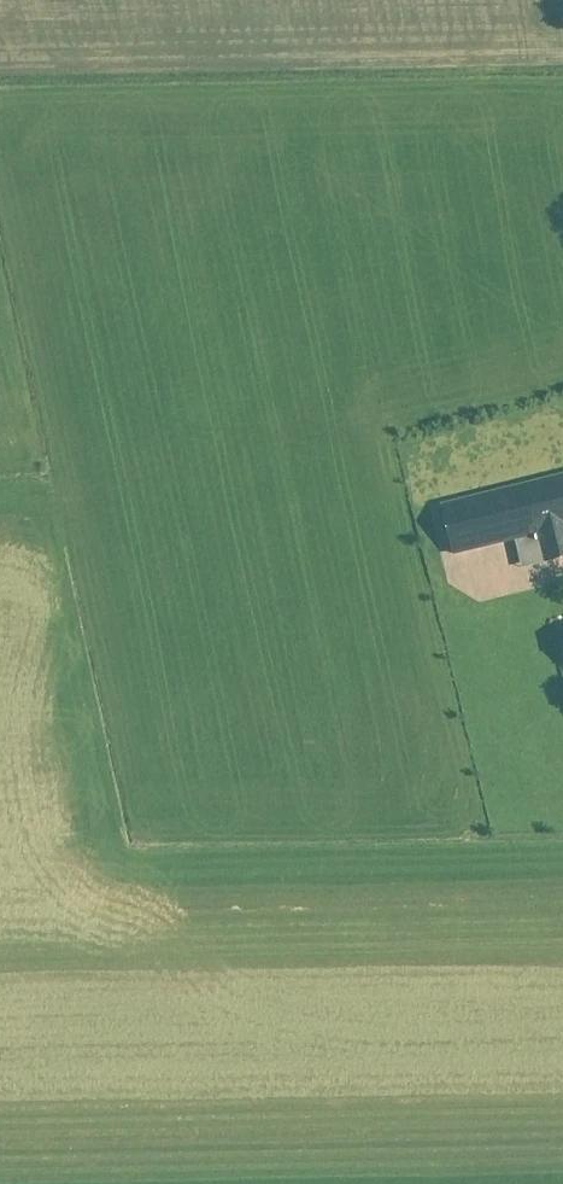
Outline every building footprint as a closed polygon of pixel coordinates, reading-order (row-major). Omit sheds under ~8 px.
[(441,506),(453,555),(538,534),(545,562),(562,558),(562,476),(441,506)]
